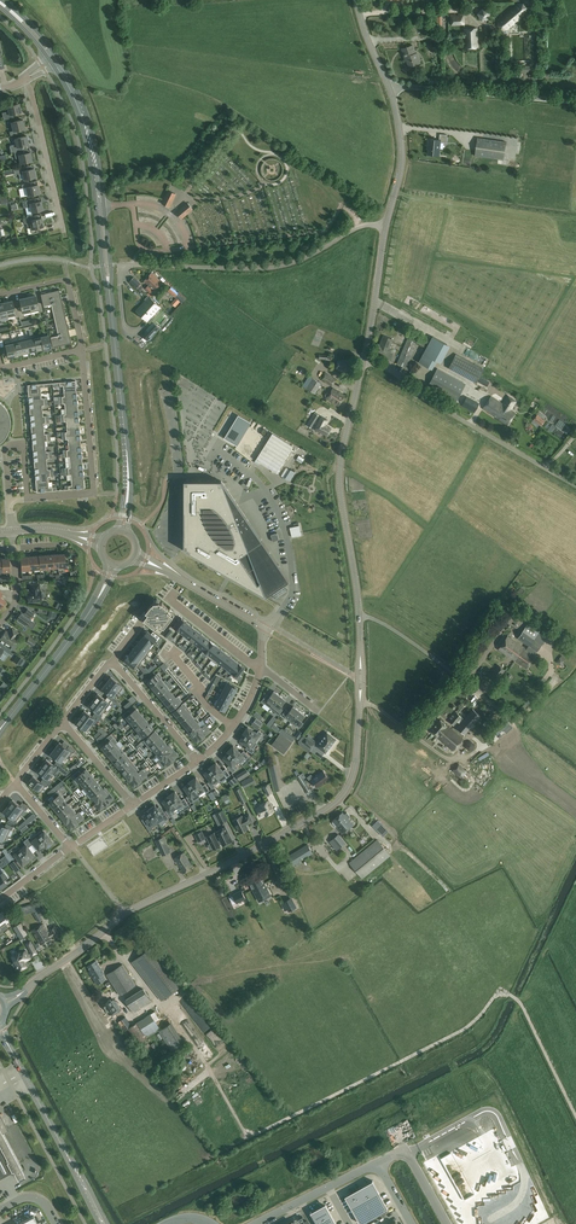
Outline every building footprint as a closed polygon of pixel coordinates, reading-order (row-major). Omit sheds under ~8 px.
[(517,4),(498,21),(498,25),(501,29),(506,30),(526,13),(526,8),(523,4),(517,4)] [(478,14),(482,20),(489,18),(489,11),(483,8),(478,14)] [(464,24),(463,14),(450,15),(451,24),(464,24)] [(478,47),(477,28),(464,29),(465,48),(478,47)] [(409,67),(420,63),(417,53),(415,54),(413,45),(402,49),(406,61),(407,61),(409,67)] [(19,103),(7,106),(8,112),(2,113),(4,120),(14,118),(13,114),(21,112),(19,103)] [(11,122),(13,131),(9,132),(10,136),(18,134),(17,130),(25,128),(23,120),(11,122)] [(428,154),(439,155),(440,142),(447,143),(447,135),(440,134),(439,140),(429,139),(428,149),(429,149),(428,154)] [(27,136),(15,139),(16,144),(10,145),(10,147),(11,153),(14,152),(21,150),(20,146),(29,144),(27,136)] [(478,138),(475,156),(504,160),(507,142),(478,138)] [(21,150),(14,152),(15,159),(19,158),(20,163),(32,161),(30,152),(22,154),(21,150)] [(4,175),(14,173),(14,174),(23,174),(24,180),(36,177),(34,168),(26,170),(25,166),(13,169),(3,171),(4,175)] [(22,188),(23,188),(24,196),(27,195),(28,196),(40,193),(38,185),(29,186),(29,183),(21,184),(22,188)] [(169,207),(171,203),(176,194),(169,190),(162,204),(169,207)] [(32,199),(25,201),(26,204),(29,204),(31,212),(43,209),(41,201),(33,203),(32,199)] [(181,218),(193,209),(188,203),(176,213),(181,218)] [(33,220),(33,216),(23,218),(24,223),(26,223),(28,228),(31,227),(32,233),(40,232),(39,228),(44,226),(42,218),(33,220)] [(153,289),(155,291),(162,283),(152,273),(144,281),(149,285),(148,286),(146,288),(151,293),(153,290),(152,290),(153,289)] [(137,288),(141,284),(134,277),(130,282),(137,288)] [(172,287),(168,291),(177,298),(180,301),(182,303),(185,299),(172,287)] [(41,294),(43,306),(44,306),(52,304),(51,301),(61,299),(60,295),(59,290),(45,293),(45,292),(41,293),(41,294)] [(35,295),(27,297),(31,312),(38,311),(39,312),(43,311),(41,303),(37,304),(35,295)] [(146,300),(136,310),(147,321),(160,307),(148,296),(145,299),(146,300)] [(27,297),(19,299),(21,308),(18,308),(20,316),(24,316),(23,314),(31,312),(27,297)] [(177,298),(172,304),(176,307),(180,301),(177,298)] [(62,303),(61,299),(51,301),(52,304),(55,319),(65,316),(63,307),(64,307),(64,303),(62,304),(62,303)] [(12,301),(4,302),(8,318),(15,316),(15,317),(20,316),(18,308),(14,309),(12,301)] [(67,325),(65,316),(55,319),(59,336),(69,334),(68,330),(68,329),(69,329),(69,325),(67,325)] [(143,334),(142,335),(148,341),(159,328),(153,322),(145,331),(146,331),(143,334)] [(409,335),(406,343),(416,347),(417,343),(423,347),(427,341),(411,331),(409,335)] [(51,337),(50,337),(53,347),(54,347),(54,348),(58,347),(57,346),(71,343),(70,338),(69,334),(59,336),(51,338),(51,337)] [(48,335),(41,337),(44,349),(43,349),(51,348),(51,345),(48,335)] [(387,359),(391,349),(390,348),(393,339),(384,335),(380,344),(378,344),(374,354),(387,359)] [(34,338),(33,336),(26,338),(29,352),(36,350),(34,338)] [(424,353),(438,361),(447,344),(433,336),(424,353)] [(41,337),(34,338),(36,350),(43,349),(44,349),(41,337)] [(26,338),(19,339),(22,353),(29,352),(26,338)] [(22,353),(19,339),(12,341),(15,355),(16,355),(22,353)] [(15,355),(12,341),(5,343),(5,346),(4,346),(5,350),(6,350),(8,355),(8,357),(16,356),(16,355),(15,355)] [(393,343),(391,348),(399,352),(402,346),(393,343)] [(404,347),(397,364),(403,366),(407,368),(414,351),(404,347)] [(484,369),(456,354),(450,366),(477,381),(484,369)] [(351,372),(353,362),(339,359),(336,369),(351,372)] [(457,402),(466,385),(438,369),(429,387),(457,402)] [(332,386),(336,379),(326,373),(321,380),(332,386)] [(307,389),(313,379),(309,376),(302,386),(307,389)] [(489,382),(481,377),(478,382),(487,386),(489,382)] [(321,384),(313,379),(307,389),(315,394),(321,384)] [(66,391),(76,390),(75,381),(56,383),(56,386),(65,386),(66,391)] [(47,387),(47,383),(27,385),(28,394),(39,393),(38,388),(47,387)] [(333,388),(329,394),(328,393),(326,393),(325,395),(325,397),(327,398),(326,399),(332,403),(333,402),(339,406),(345,396),(333,388)] [(66,391),(66,396),(53,397),(54,401),(77,399),(76,390),(66,391)] [(39,398),(39,393),(28,394),(29,403),(47,401),(47,398),(39,398)] [(511,410),(516,401),(508,396),(503,405),(491,397),(484,408),(508,424),(516,413),(511,410)] [(475,412),(480,404),(468,398),(463,406),(475,412)] [(77,399),(54,401),(54,404),(67,403),(67,409),(78,408),(77,399)] [(48,405),(47,401),(29,403),(30,412),(40,411),(40,406),(42,405),(48,405)] [(1,439),(2,441),(3,440),(5,438),(6,437),(7,435),(8,433),(6,432),(7,428),(9,429),(10,427),(10,425),(10,422),(10,420),(10,418),(9,416),(9,414),(8,412),(6,413),(4,409),(6,408),(5,406),(3,405),(2,404),(0,402),(0,440),(1,439)] [(78,408),(67,409),(68,414),(65,414),(60,415),(60,418),(78,417),(78,408)] [(41,416),(40,411),(30,412),(30,421),(49,419),(49,416),(41,416)] [(307,425),(311,428),(319,416),(315,413),(307,425)] [(540,425),(544,420),(538,416),(534,420),(540,425)] [(79,426),(78,417),(60,418),(60,422),(68,421),(69,426),(79,426)] [(321,417),(318,425),(315,429),(328,436),(331,429),(324,425),(325,424),(326,424),(328,420),(321,417)] [(49,423),(49,419),(30,421),(31,430),(42,429),(41,423),(43,423),(49,423)] [(234,443),(236,444),(237,444),(247,427),(236,420),(226,437),(226,438),(234,443)] [(79,426),(69,426),(69,432),(67,432),(61,432),(61,436),(80,434),(79,426)] [(42,434),(42,429),(31,430),(32,439),(50,437),(50,433),(42,434)] [(210,433),(201,450),(198,449),(195,454),(205,459),(217,437),(210,433)] [(277,473),(293,446),(273,433),(256,460),(277,473)] [(80,434),(61,436),(62,440),(70,439),(70,444),(81,443),(80,434)] [(51,441),(50,437),(32,439),(33,447),(43,447),(43,441),(45,441),(51,441)] [(81,443),(70,444),(71,450),(68,450),(63,450),(63,454),(81,452),(81,443)] [(540,454),(542,449),(535,446),(533,451),(540,454)] [(43,447),(33,447),(33,456),(52,455),(52,451),(44,452),(43,447)] [(82,461),(81,452),(63,454),(63,457),(65,457),(65,462),(72,462),(82,461)] [(52,458),(52,455),(33,456),(34,465),(45,464),(44,459),(46,459),(52,458)] [(299,455),(296,460),(301,463),(304,458),(299,455)] [(82,461),(72,462),(72,467),(70,468),(64,468),(64,472),(83,470),(82,461)] [(45,470),(45,464),(34,465),(35,474),(53,472),(53,469),(45,470)] [(286,468),(281,476),(285,478),(291,470),(286,468)] [(64,472),(60,472),(60,476),(64,475),(65,475),(73,475),(73,480),(84,479),(83,470),(64,472)] [(54,476),(53,472),(35,474),(36,483),(46,482),(46,477),(48,477),(54,476)] [(84,479),(73,480),(74,485),(65,486),(65,490),(84,488),(84,479)] [(184,549),(267,597),(289,582),(221,480),(184,480),(184,549)] [(47,487),(46,482),(36,483),(36,492),(56,490),(56,487),(47,487)] [(290,528),(292,537),(301,535),(299,525),(290,528)] [(279,539),(277,533),(271,535),(273,541),(279,539)] [(57,554),(58,567),(65,567),(65,569),(69,569),(68,562),(64,562),(64,553),(63,554),(57,554)] [(30,585),(31,592),(27,592),(27,594),(27,595),(27,598),(28,599),(28,601),(32,601),(32,602),(34,602),(35,601),(41,600),(41,598),(43,598),(43,593),(41,593),(40,591),(39,584),(30,585)] [(146,612),(142,617),(160,632),(175,613),(170,609),(162,602),(162,603),(160,601),(154,602),(152,604),(146,612)] [(26,626),(26,625),(32,629),(35,624),(30,620),(31,619),(30,618),(31,616),(31,617),(34,613),(28,609),(25,612),(26,613),(25,615),(21,612),(20,614),(19,613),(16,617),(17,617),(16,619),(18,620),(17,621),(21,624),(21,623),(26,626)] [(181,618),(174,627),(179,631),(186,622),(187,622),(181,618)] [(186,622),(179,631),(184,635),(191,626),(187,622),(186,622)] [(529,646),(539,633),(527,625),(517,638),(529,646)] [(191,626),(184,635),(189,638),(196,630),(191,626)] [(170,627),(164,635),(166,637),(172,630),(170,627)] [(15,637),(18,633),(12,628),(10,632),(11,632),(10,634),(6,631),(0,638),(11,646),(16,638),(15,637)] [(189,638),(188,639),(193,644),(194,642),(201,633),(196,630),(189,638)] [(147,631),(143,636),(144,636),(153,643),(152,643),(153,644),(156,640),(158,642),(161,637),(153,631),(151,633),(147,631)] [(201,633),(194,642),(198,646),(199,646),(206,637),(201,633)] [(536,656),(534,655),(546,638),(539,633),(529,646),(526,649),(524,647),(515,661),(527,669),(536,656)] [(143,636),(140,641),(149,648),(149,647),(152,643),(153,643),(144,636),(143,636)] [(515,661),(524,647),(508,636),(498,649),(515,661)] [(36,641),(29,637),(25,642),(32,646),(36,641)] [(198,646),(198,647),(202,651),(203,651),(210,641),(206,637),(199,646),(198,646)] [(140,641),(136,646),(147,654),(151,649),(149,647),(149,648),(140,641)] [(202,651),(202,652),(207,656),(215,645),(216,645),(210,641),(203,651),(202,651)] [(215,645),(207,656),(211,660),(220,649),(216,645),(215,645)] [(136,646),(132,650),(143,659),(147,654),(136,646)] [(12,656),(14,652),(10,649),(7,647),(4,651),(12,656)] [(220,649),(211,660),(217,664),(218,661),(225,652),(220,649)] [(129,655),(128,655),(140,664),(143,659),(132,650),(129,655)] [(225,652),(218,661),(223,665),(230,656),(225,652)] [(20,665),(24,659),(18,655),(14,661),(20,665)] [(128,655),(124,660),(136,669),(140,664),(128,655),(129,655),(128,655)] [(230,656),(223,665),(228,669),(235,660),(230,656)] [(235,660),(228,669),(232,672),(233,673),(240,664),(239,664),(235,660)] [(232,672),(231,675),(236,679),(245,668),(239,663),(239,664),(240,664),(233,673),(232,672)] [(499,665),(490,677),(496,682),(505,670),(499,665)] [(150,684),(152,686),(161,678),(163,677),(158,672),(148,681),(150,684)] [(111,677),(107,682),(118,691),(119,692),(123,687),(111,677)] [(154,689),(156,691),(167,681),(166,679),(164,681),(161,678),(152,686),(154,688),(153,688),(154,689)] [(158,693),(160,695),(168,688),(168,689),(169,688),(167,685),(169,683),(167,681),(156,691),(158,693),(158,694),(158,693)] [(107,682),(102,688),(109,694),(107,697),(113,701),(116,698),(114,697),(118,691),(107,682)] [(226,682),(223,688),(224,689),(234,694),(237,688),(226,682)] [(162,698),(164,700),(172,693),(168,689),(168,688),(160,695),(162,698),(161,698),(162,698)] [(224,689),(221,694),(231,699),(234,694),(224,689)] [(270,708),(280,695),(274,691),(273,692),(268,698),(266,696),(261,702),(264,704),(265,703),(270,708)] [(166,703),(168,705),(176,698),(172,693),(164,700),(166,702),(165,703),(166,703)] [(98,694),(93,699),(106,709),(110,703),(111,704),(112,703),(113,701),(107,697),(105,699),(98,694)] [(221,694),(218,700),(228,705),(231,699),(221,694)] [(286,700),(280,695),(270,708),(276,712),(275,713),(278,715),(283,709),(280,707),(285,701),(286,700)] [(170,707),(172,710),(182,701),(178,696),(176,698),(168,705),(170,707),(169,707),(170,708),(170,707)] [(93,699),(89,705),(96,711),(94,713),(100,718),(102,715),(101,715),(106,709),(93,699)] [(218,700),(215,705),(225,711),(228,705),(218,700)] [(130,701),(124,706),(126,709),(132,704),(130,701)] [(184,703),(173,712),(175,714),(176,715),(176,714),(178,716),(188,707),(184,703)] [(290,722),(299,710),(293,706),(292,707),(288,713),(285,711),(283,714),(286,716),(285,717),(290,722)] [(180,719),(182,721),(191,713),(192,712),(188,707),(178,716),(179,719),(180,719)] [(123,715),(130,723),(140,714),(139,712),(139,711),(138,711),(136,708),(131,713),(129,710),(123,715)] [(464,735),(481,716),(473,709),(457,728),(464,735)] [(305,715),(299,710),(290,722),(296,726),(297,725),(300,727),(302,724),(299,722),(304,716),(305,715)] [(85,711),(80,716),(93,726),(97,720),(98,721),(100,718),(94,713),(92,716),(85,711)] [(184,724),(186,726),(195,718),(191,713),(182,721),(183,723),(183,724),(184,724)] [(454,725),(461,717),(457,713),(449,722),(454,725)] [(145,719),(143,716),(143,715),(142,716),(140,714),(130,723),(131,722),(135,727),(145,719)] [(80,716),(76,722),(88,732),(93,726),(80,716)] [(188,729),(188,728),(190,730),(199,722),(199,723),(200,722),(196,717),(195,718),(186,726),(187,728),(188,729)] [(138,733),(149,724),(147,722),(148,721),(147,721),(145,719),(135,727),(139,731),(138,732),(138,733)] [(453,751),(463,739),(440,720),(430,731),(453,751)] [(190,730),(191,733),(193,736),(203,727),(199,723),(199,722),(190,730)] [(138,733),(143,738),(153,729),(151,726),(152,726),(151,725),(151,726),(149,723),(149,724),(138,733)] [(193,736),(194,737),(193,738),(194,738),(197,742),(201,739),(202,739),(204,737),(205,736),(204,736),(210,731),(205,725),(203,727),(193,736)] [(507,735),(515,729),(513,726),(505,732),(507,735)] [(263,733),(259,730),(257,733),(255,732),(255,731),(255,732),(249,728),(248,727),(247,728),(244,733),(244,732),(244,733),(257,743),(262,737),(260,736),(263,733)] [(143,740),(147,746),(159,736),(159,735),(158,733),(157,733),(155,730),(143,740)] [(102,733),(96,738),(99,742),(105,736),(102,733)] [(255,750),(253,749),(257,743),(244,733),(243,733),(244,734),(240,740),(246,744),(246,745),(246,744),(248,745),(246,749),(252,753),(255,750)] [(280,733),(271,744),(284,754),(292,742),(280,733)] [(327,733),(317,746),(325,753),(329,747),(330,747),(332,744),(336,739),(327,733)] [(104,750),(106,752),(117,743),(118,742),(111,734),(105,739),(108,742),(102,747),(104,749),(104,750)] [(314,744),(306,737),(305,738),(303,736),(303,735),(299,741),(300,746),(303,742),(311,749),(314,744)] [(152,751),(154,749),(163,741),(161,738),(162,738),(161,737),(161,738),(159,736),(147,746),(152,751)] [(154,749),(158,753),(158,754),(168,746),(166,743),(165,743),(163,741),(154,749)] [(60,742),(55,748),(65,756),(67,758),(72,752),(73,753),(75,750),(69,745),(67,748),(60,742)] [(108,754),(110,756),(118,749),(119,750),(121,748),(117,743),(106,752),(108,754)] [(156,755),(160,760),(173,750),(170,747),(169,748),(168,746),(158,754),(158,753),(156,755)] [(239,752),(234,747),(234,746),(233,747),(229,751),(228,751),(240,763),(245,758),(246,759),(249,756),(244,751),(241,753),(240,752),(239,751),(239,752)] [(55,748),(51,754),(58,759),(56,762),(62,767),(64,764),(61,761),(65,756),(55,748)] [(112,759),(114,761),(122,754),(119,750),(118,749),(110,756),(112,758),(112,759)] [(172,761),(174,759),(175,759),(174,758),(178,755),(174,752),(175,751),(174,751),(173,750),(160,760),(160,761),(165,766),(171,761),(171,762),(172,761)] [(228,767),(233,772),(238,767),(236,765),(239,762),(240,763),(228,751),(229,752),(223,757),(228,762),(229,763),(230,764),(228,767)] [(116,764),(118,766),(129,757),(124,752),(122,754),(114,761),(116,763),(116,764)] [(480,761),(489,755),(487,752),(478,758),(480,761)] [(129,757),(118,766),(120,768),(122,770),(133,761),(129,757)] [(46,759),(42,765),(53,774),(54,775),(59,769),(60,770),(62,767),(56,762),(54,765),(46,759)] [(133,761),(122,770),(124,773),(126,775),(137,766),(133,761)] [(221,782),(230,775),(226,769),(223,771),(221,769),(222,769),(221,769),(217,764),(217,763),(216,762),(215,763),(211,767),(210,767),(221,782)] [(458,777),(465,769),(458,762),(451,770),(458,777)] [(42,765),(38,771),(45,776),(43,779),(49,784),(51,781),(49,779),(53,774),(42,765)] [(275,792),(279,791),(274,765),(269,766),(275,792)] [(126,775),(128,777),(127,778),(129,781),(141,771),(140,771),(137,766),(126,775)] [(216,786),(215,785),(220,781),(221,782),(210,767),(210,768),(205,772),(209,778),(209,779),(211,780),(208,783),(212,789),(216,786)] [(80,783),(81,782),(90,774),(89,772),(89,771),(88,771),(86,769),(81,773),(79,770),(73,775),(80,783)] [(129,781),(130,782),(130,783),(131,782),(134,786),(137,783),(138,784),(139,783),(141,781),(142,781),(141,780),(147,776),(142,770),(140,771),(141,771),(129,781)] [(311,790),(301,774),(300,775),(297,771),(294,772),(307,792),(311,790)] [(317,787),(329,778),(323,771),(314,778),(311,775),(307,777),(310,781),(311,780),(317,787)] [(84,788),(95,779),(93,777),(93,776),(92,776),(90,774),(81,782),(85,787),(84,788)] [(33,776),(29,782),(41,792),(45,786),(46,787),(49,784),(43,779),(40,782),(33,776)] [(195,778),(191,781),(190,781),(200,797),(199,795),(205,791),(206,793),(210,790),(205,784),(202,786),(201,784),(197,778),(196,777),(195,778)] [(96,781),(95,779),(84,788),(88,793),(99,784),(97,782),(97,781),(96,781)] [(62,780),(54,788),(58,791),(58,790),(65,784),(62,780)] [(191,803),(200,797),(190,781),(190,782),(184,786),(188,792),(188,793),(189,793),(190,794),(186,797),(191,803)] [(92,798),(103,789),(101,787),(102,787),(101,786),(99,784),(88,793),(90,792),(93,797),(92,798)] [(273,793),(268,784),(263,786),(268,795),(273,793)] [(54,788),(48,792),(51,796),(52,795),(58,791),(54,788)] [(108,793),(106,790),(105,791),(103,789),(92,798),(96,803),(95,804),(96,804),(108,793)] [(55,798),(50,802),(52,805),(52,806),(52,805),(54,807),(64,799),(64,800),(65,799),(58,790),(58,791),(52,795),(55,798)] [(180,798),(176,792),(175,791),(174,792),(170,795),(169,796),(178,809),(184,805),(185,807),(189,804),(184,798),(181,800),(180,799),(180,798)] [(110,802),(113,799),(110,795),(110,794),(109,794),(108,793),(96,804),(101,810),(106,805),(107,805),(110,803),(110,802)] [(165,811),(170,817),(176,813),(173,809),(176,807),(178,810),(178,809),(169,796),(169,797),(163,801),(167,806),(167,807),(168,807),(169,809),(165,811)] [(56,810),(58,812),(68,804),(64,800),(64,799),(54,807),(56,810)] [(13,800),(8,805),(21,815),(25,809),(26,810),(28,807),(22,802),(20,805),(13,800)] [(269,800),(260,804),(261,805),(256,808),(260,816),(265,814),(266,815),(274,811),(269,800)] [(61,816),(61,815),(63,817),(73,808),(69,803),(68,804),(58,812),(60,815),(61,816)] [(8,805),(4,811),(11,817),(9,819),(15,824),(17,821),(16,820),(21,815),(8,805)] [(169,818),(165,812),(161,814),(160,813),(159,810),(158,810),(156,806),(155,805),(154,806),(150,809),(149,809),(158,823),(164,819),(165,821),(169,818)] [(73,808),(63,817),(65,820),(64,820),(66,823),(78,813),(77,813),(73,808)] [(158,823),(149,809),(148,809),(149,810),(143,813),(144,814),(143,815),(146,818),(146,819),(148,821),(149,823),(145,825),(150,831),(153,829),(152,827),(158,823)] [(221,823),(223,822),(227,820),(222,810),(216,814),(221,823)] [(66,823),(67,825),(71,829),(74,826),(75,827),(75,826),(78,824),(78,823),(83,818),(78,812),(77,813),(78,813),(66,823)] [(347,818),(343,812),(333,820),(337,826),(337,827),(342,833),(354,824),(348,817),(347,818)] [(243,817),(242,815),(234,820),(240,832),(248,828),(246,824),(248,823),(248,824),(253,821),(249,814),(243,817)] [(8,835),(11,829),(12,830),(14,826),(6,823),(5,826),(0,824),(0,832),(8,835)] [(386,829),(381,824),(376,828),(381,833),(386,829)] [(23,833),(29,828),(27,825),(20,829),(23,833)] [(216,831),(216,832),(222,843),(223,845),(232,841),(230,835),(229,835),(228,833),(229,833),(225,827),(216,831)] [(46,833),(43,829),(37,833),(47,847),(48,846),(52,843),(53,842),(53,841),(52,841),(47,834),(47,833),(46,833)] [(202,831),(195,835),(198,841),(205,838),(202,831)] [(213,833),(207,836),(211,844),(208,845),(210,849),(213,848),(213,849),(220,846),(219,844),(222,843),(216,832),(214,834),(213,833)] [(37,833),(31,838),(30,836),(27,839),(32,845),(35,843),(36,844),(36,845),(41,851),(46,846),(47,847),(37,833)] [(339,834),(332,840),(339,848),(346,842),(339,834)] [(163,855),(170,852),(163,837),(156,840),(163,855)] [(32,845),(27,839),(24,841),(26,844),(20,848),(19,847),(29,860),(29,859),(35,855),(30,849),(29,847),(32,845)] [(349,863),(362,878),(390,855),(377,840),(349,863)] [(287,856),(293,865),(312,853),(307,844),(287,856)] [(9,852),(14,859),(17,856),(18,858),(22,864),(23,865),(24,864),(28,861),(29,860),(19,847),(13,851),(12,850),(9,852)] [(193,866),(183,852),(174,858),(184,872),(193,866)] [(10,861),(6,855),(1,859),(0,858),(0,866),(2,868),(10,861)] [(14,861),(10,864),(11,864),(16,871),(20,869),(21,869),(14,861)] [(71,862),(71,861),(67,863),(68,864),(65,867),(70,873),(67,875),(72,882),(75,886),(81,882),(75,874),(80,871),(77,868),(78,867),(75,863),(74,864),(72,861),(71,862)] [(59,871),(51,877),(59,888),(64,884),(66,887),(72,882),(67,875),(66,875),(63,877),(59,871)] [(264,883),(258,872),(247,878),(247,879),(248,883),(249,882),(253,889),(264,883)] [(46,881),(39,886),(42,890),(41,891),(42,892),(40,894),(39,893),(46,903),(51,898),(49,895),(54,892),(46,881)] [(270,895),(264,883),(253,889),(259,901),(270,895)] [(237,903),(246,899),(241,890),(233,895),(237,903)] [(288,899),(284,901),(289,911),(296,907),(294,902),(291,897),(288,899)] [(1,927),(4,931),(8,927),(5,923),(9,921),(3,912),(0,914),(0,927),(1,927)] [(20,923),(14,927),(20,938),(27,934),(20,923)] [(42,924),(32,930),(40,944),(51,938),(50,937),(54,935),(55,936),(59,933),(54,926),(49,928),(51,931),(48,933),(42,924)] [(154,945),(133,961),(162,1000),(183,983),(154,945)] [(12,957),(15,963),(19,969),(26,965),(24,961),(26,960),(30,958),(26,950),(20,954),(19,953),(12,957)] [(96,960),(88,965),(91,970),(89,971),(98,984),(106,979),(102,974),(104,973),(96,960)] [(122,964),(106,974),(119,995),(135,985),(122,964)] [(133,1013),(151,1001),(143,988),(125,1000),(133,1013)] [(112,1003),(110,999),(103,1004),(109,1014),(110,1013),(112,1016),(122,1009),(116,1000),(112,1003)] [(131,1026),(125,1029),(135,1045),(147,1037),(137,1022),(131,1026)] [(182,1044),(169,1024),(159,1030),(172,1050),(182,1044)] [(210,1046),(212,1044),(196,1026),(187,1034),(208,1058),(215,1052),(210,1046)] [(183,1053),(181,1050),(179,1047),(168,1054),(171,1060),(183,1053)] [(211,1082),(182,1102),(186,1107),(215,1088),(211,1082)] [(13,1170),(16,1177),(17,1176),(16,1175),(22,1172),(23,1173),(2,1132),(8,1129),(6,1124),(0,1113),(0,1177),(13,1170)] [(359,1190),(374,1217),(387,1210),(386,1209),(388,1208),(387,1207),(386,1207),(379,1196),(380,1195),(373,1182),(373,1181),(372,1181),(372,1182),(358,1189),(359,1190)] [(346,1197),(361,1223),(374,1217),(359,1190),(346,1197)] [(325,1205),(312,1212),(311,1212),(310,1212),(311,1213),(317,1223),(336,1223),(325,1205)] [(40,1221),(37,1222),(34,1216),(33,1216),(20,1223),(19,1223),(18,1223),(41,1223),(40,1221)]
